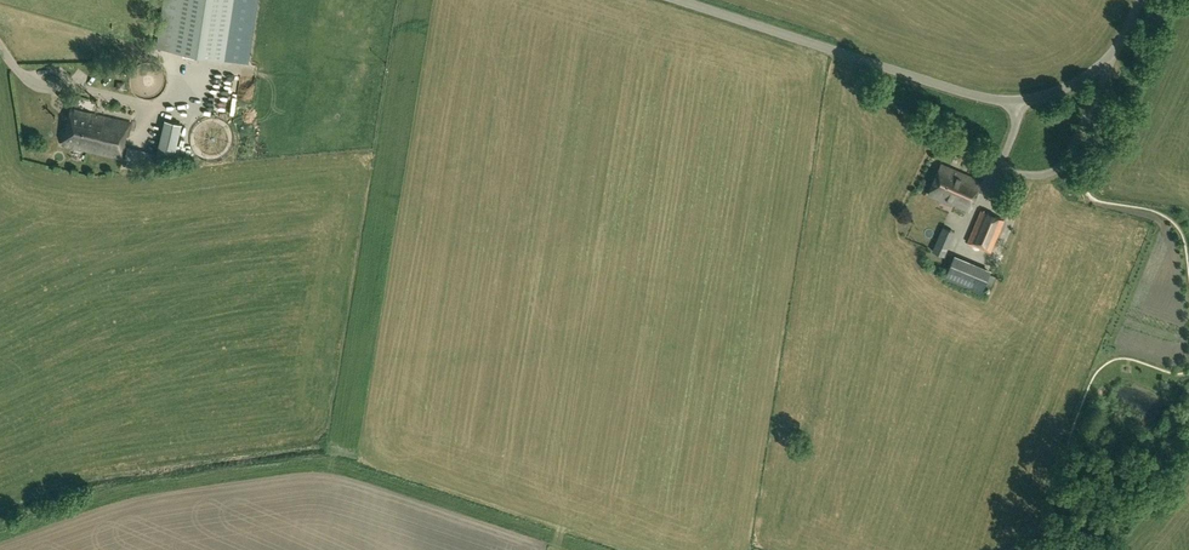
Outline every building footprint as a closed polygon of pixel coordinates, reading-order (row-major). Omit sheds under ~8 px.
[(233,0),(163,0),(156,47),(224,59),(233,0)] [(62,144),(123,158),(126,144),(119,143),(121,135),(128,136),(131,123),(71,109),(62,144)] [(182,123),(165,119),(157,155),(173,159),(182,123)] [(201,144),(203,124),(195,123),(193,143),(201,144)] [(154,166),(156,157),(126,150),(124,159),(154,166)] [(941,164),(927,193),(951,204),(951,203),(968,211),(981,182),(941,164)] [(981,210),(968,242),(991,251),(1004,219),(981,210)] [(944,256),(951,240),(954,232),(943,227),(933,251),(944,256)] [(946,278),(981,293),(989,272),(954,258),(946,278)]
